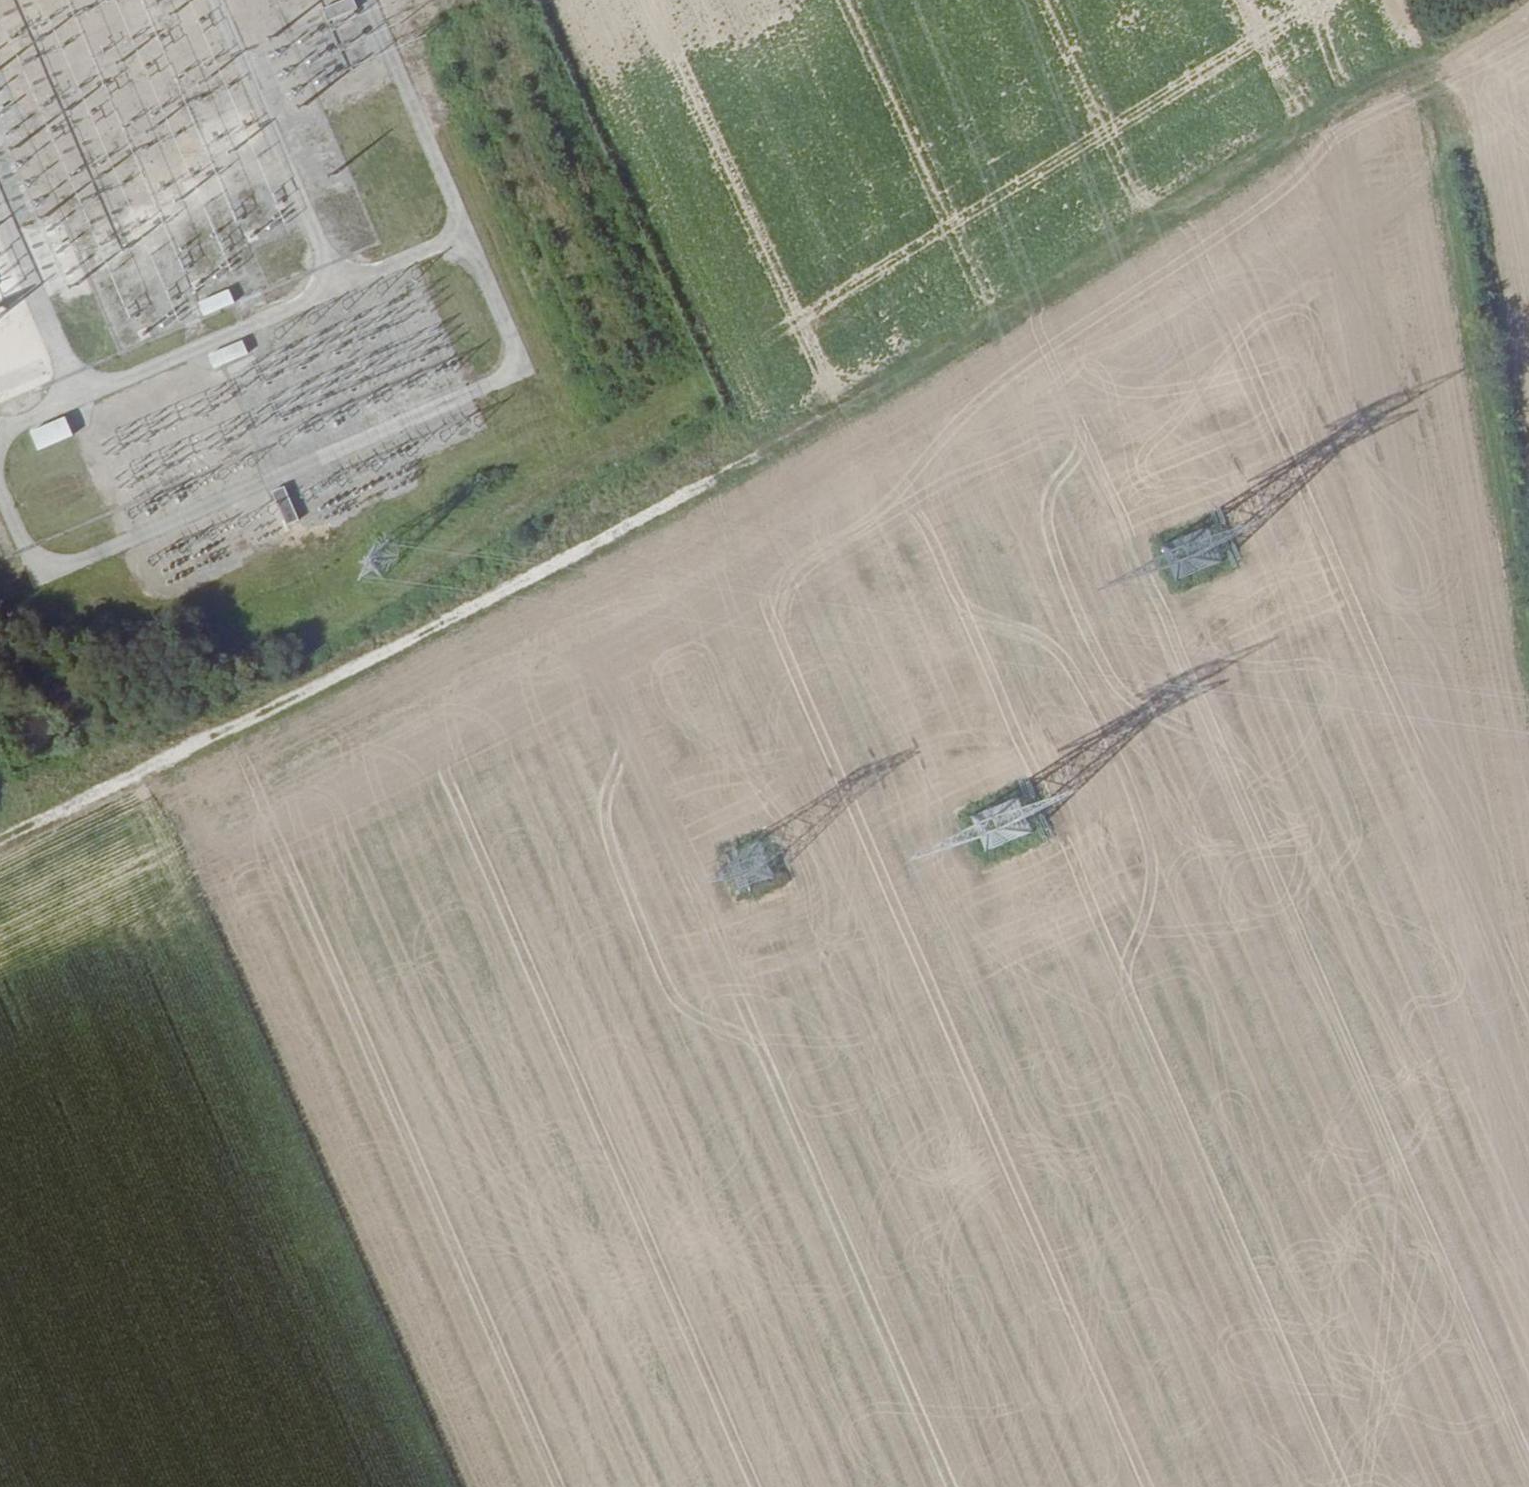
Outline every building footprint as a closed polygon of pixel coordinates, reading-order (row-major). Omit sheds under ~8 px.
[(323,9),(328,22),(358,9),(354,0),(346,0),(323,9)] [(230,289),(199,302),(205,316),(236,303),(230,289)] [(244,340),(209,355),(215,369),(250,355),(244,340)] [(66,416),(31,431),(39,451),(75,436),(66,416)] [(286,487),(273,492),(289,526),(301,520),(286,487)]
